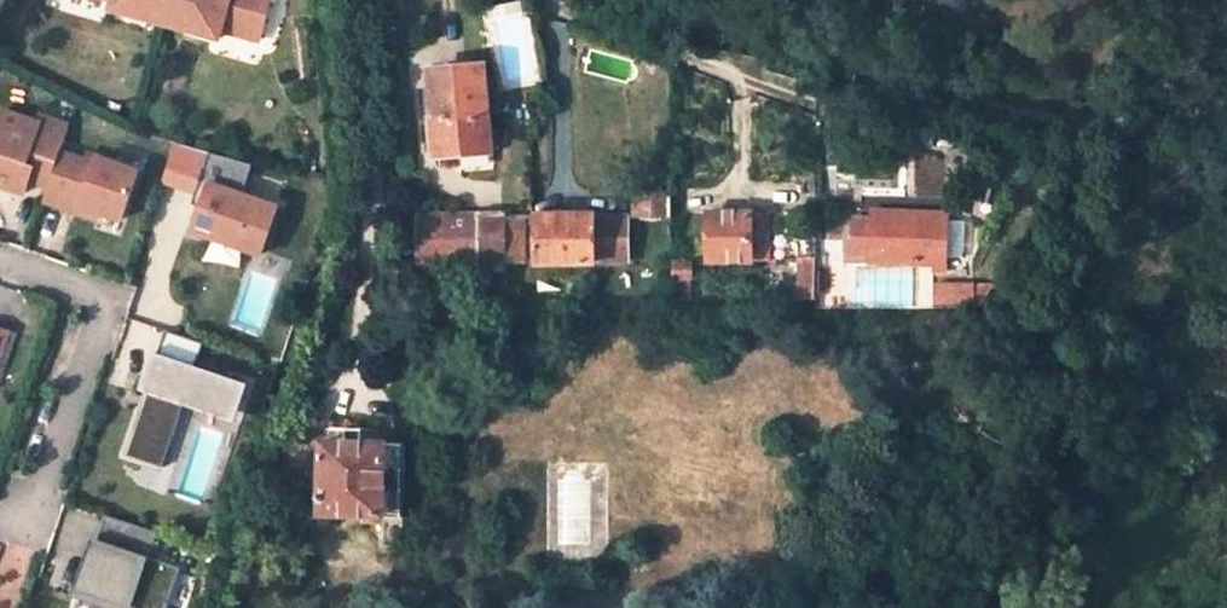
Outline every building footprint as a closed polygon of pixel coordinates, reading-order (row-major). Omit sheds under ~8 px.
[(106,6),(159,21),(166,0),(107,0),(106,6)] [(159,21),(213,36),(216,27),(254,38),(264,0),(166,0),(159,21)] [(798,95),(806,74),(772,63),(766,83),(798,95)] [(451,77),(432,78),(437,157),(493,155),(490,76),(468,76),(467,67),(451,68),(451,77)] [(62,147),(69,124),(42,115),(39,122),(4,110),(0,122),(0,186),(26,195),(30,184),(47,189),(62,147)] [(256,160),(176,142),(162,183),(208,199),(196,235),(268,259),(285,208),(245,195),(256,160)] [(86,155),(62,147),(47,189),(43,204),(83,217),(85,209),(103,215),(126,223),(143,172),(87,153),(86,155)] [(630,218),(668,218),(667,191),(629,191),(630,218)] [(85,209),(83,217),(100,223),(103,215),(85,209)] [(474,265),(503,265),(502,215),(501,210),(471,209),(470,215),(473,257),(474,265)] [(941,239),(942,219),(942,210),(867,211),(867,219),(847,219),(847,255),(867,254),(867,260),(931,259),(931,271),(943,271),(941,239)] [(584,213),(535,214),(533,262),(621,262),(620,216),(590,216),(584,213)] [(752,214),(706,215),(706,259),(752,259),(752,214)] [(473,257),(470,215),(419,215),(419,257),(473,257)] [(502,215),(503,265),(521,265),(519,215),(502,215)] [(955,218),(942,219),(941,239),(956,239),(955,218)] [(799,262),(799,305),(816,305),(815,261),(799,262)] [(669,288),(685,288),(684,265),(669,265),(669,288)] [(939,282),(938,301),(973,302),(974,283),(939,282)] [(685,288),(669,288),(669,305),(685,305),(685,288)] [(12,329),(0,325),(0,365),(12,329)] [(207,342),(169,329),(161,352),(158,351),(144,390),(151,393),(129,455),(167,468),(189,406),(243,425),(257,384),(199,365),(207,342)] [(320,514),(385,516),(385,442),(323,441),(320,514)] [(403,442),(385,442),(385,516),(401,516),(403,442)] [(108,513),(99,539),(93,536),(74,595),(115,607),(168,607),(182,566),(152,555),(160,531),(108,513)]
